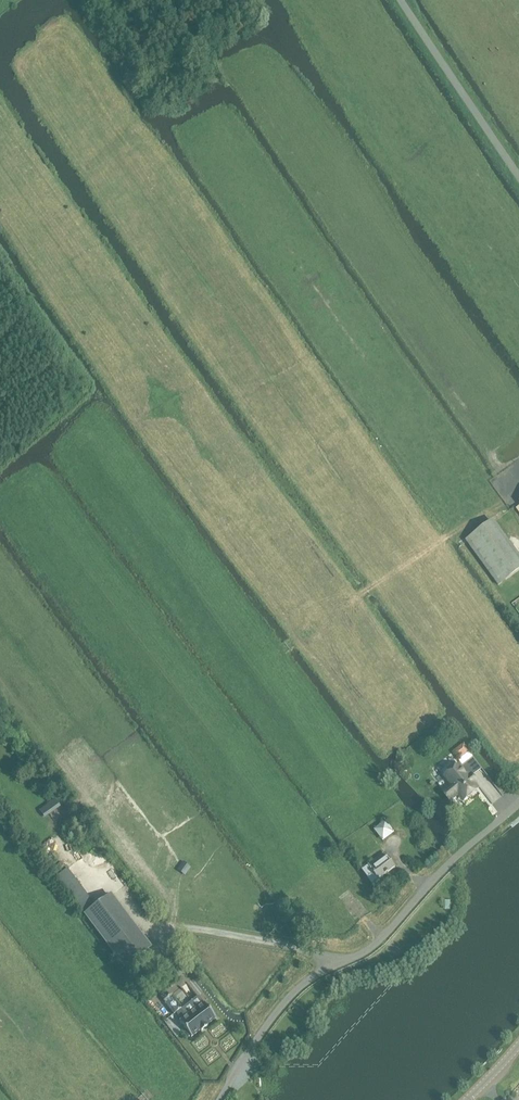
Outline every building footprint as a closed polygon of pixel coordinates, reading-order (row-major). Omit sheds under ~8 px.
[(493,522),(467,541),(499,585),(518,570),(518,558),(493,522)] [(463,744),(452,752),(458,760),(469,752),(463,744)] [(477,790),(468,779),(451,757),(437,769),(445,779),(438,784),(451,801),(459,794),(464,800),(477,790)] [(55,799),(39,809),(44,817),(60,807),(55,799)] [(329,856),(323,848),(318,851),(325,860),(329,856)] [(385,852),(364,868),(374,882),(395,866),(385,852)] [(124,967),(150,947),(111,896),(85,915),(124,967)] [(197,996),(181,1008),(171,994),(162,1001),(190,1038),(214,1020),(197,996)]
